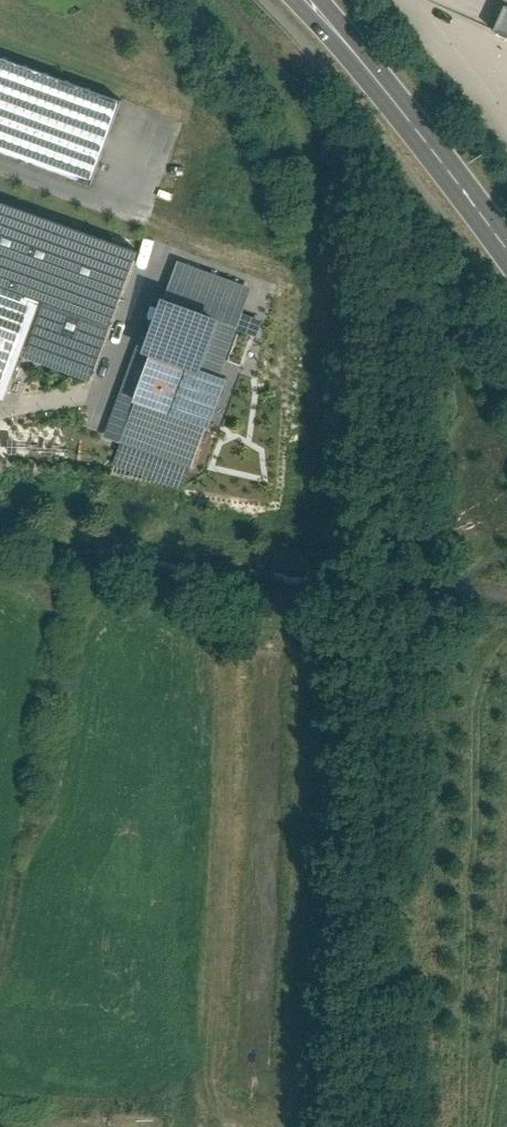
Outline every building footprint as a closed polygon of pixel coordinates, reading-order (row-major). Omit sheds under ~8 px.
[(0,59),(0,152),(81,181),(111,100),(0,59)] [(42,301),(26,345),(98,372),(140,254),(0,203),(0,286),(42,301)] [(6,402),(26,345),(42,301),(0,286),(0,400),(6,402)] [(218,322),(174,305),(156,349),(200,366),(218,322)] [(200,366),(156,349),(120,443),(190,468),(206,425),(215,428),(233,378),(200,366)]
